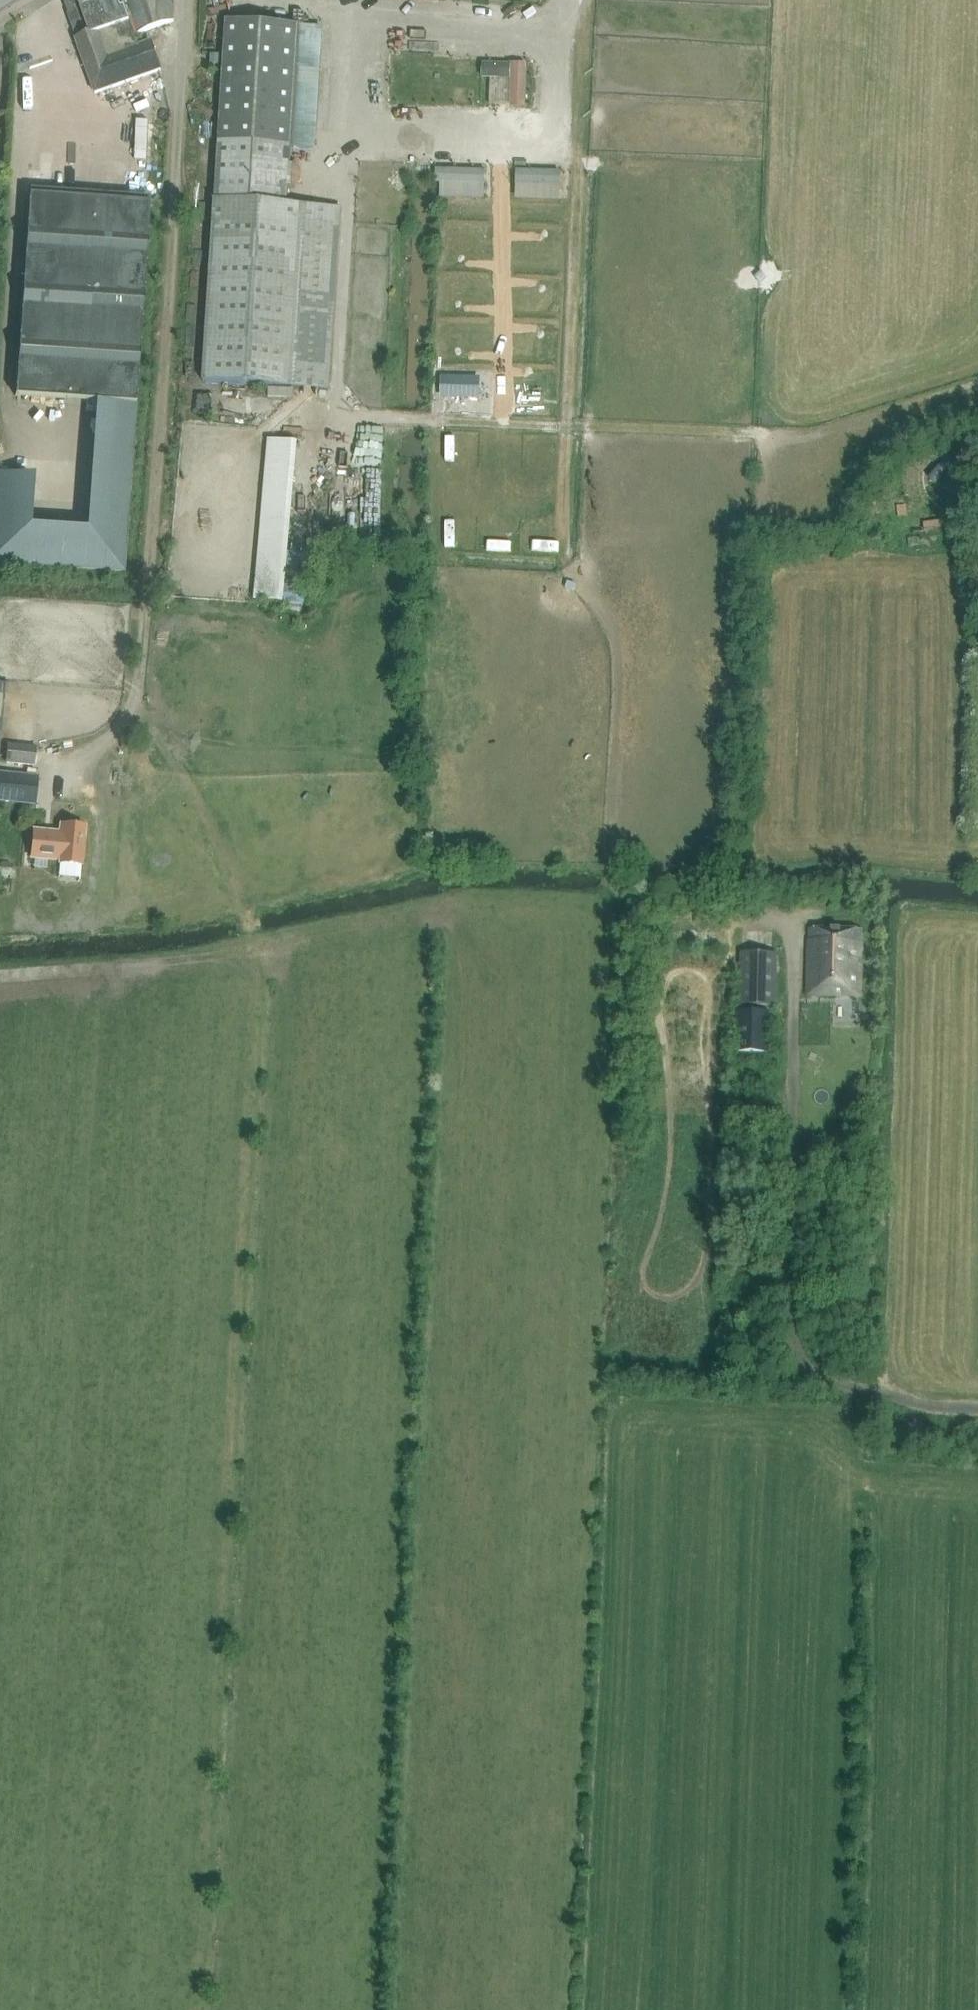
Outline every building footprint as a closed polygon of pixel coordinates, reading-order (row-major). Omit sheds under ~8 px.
[(69,14),(72,13),(81,39),(76,40),(95,93),(161,71),(151,43),(139,47),(131,23),(128,24),(123,10),(120,11),(117,3),(125,0),(64,0),(69,14)] [(139,33),(174,21),(175,0),(127,0),(139,33)] [(226,21),(215,200),(287,205),(291,147),(313,148),(320,47),(297,45),(298,26),(226,21)] [(220,64),(220,55),(211,55),(211,65),(220,64)] [(454,71),(453,86),(481,87),(481,72),(454,71)] [(136,404),(150,203),(29,194),(16,395),(136,404)] [(330,389),(341,208),(287,205),(215,200),(203,381),(330,389)] [(268,436),(262,577),(292,579),(298,437),(268,436)] [(6,762),(35,765),(37,746),(8,744),(6,762)] [(36,805),(38,776),(0,773),(0,801),(36,805)] [(59,864),(81,865),(85,827),(61,824),(60,833),(34,831),(31,857),(60,860),(59,864)] [(862,930),(810,929),(809,995),(861,996),(862,930)] [(739,1005),(777,1006),(778,953),(741,952),(739,1005)] [(770,1053),(771,1012),(737,1011),(736,1052),(770,1053)]
